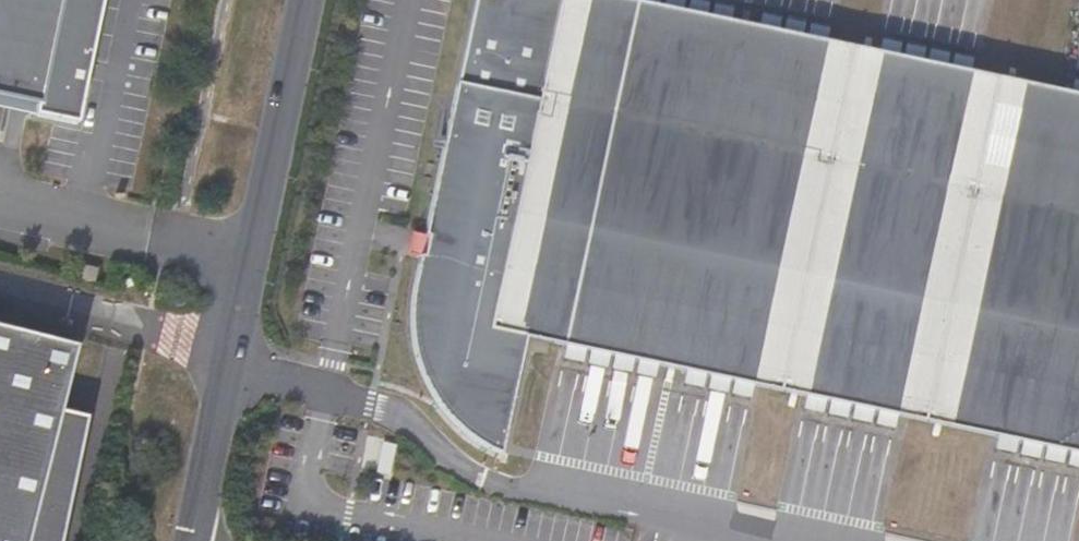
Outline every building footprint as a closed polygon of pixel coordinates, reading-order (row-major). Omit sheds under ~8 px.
[(35,106),(32,117),(77,125),(103,0),(0,0),(0,98),(35,106)] [(621,0),(473,0),(424,237),(427,238),(420,257),(415,276),(410,299),(410,321),(411,342),(416,363),(423,380),(433,400),(446,416),(460,430),(475,442),(500,456),(525,338),(1078,455),(1078,96),(621,0)] [(84,417),(48,410),(62,341),(0,326),(0,540),(58,540),(84,417)]
